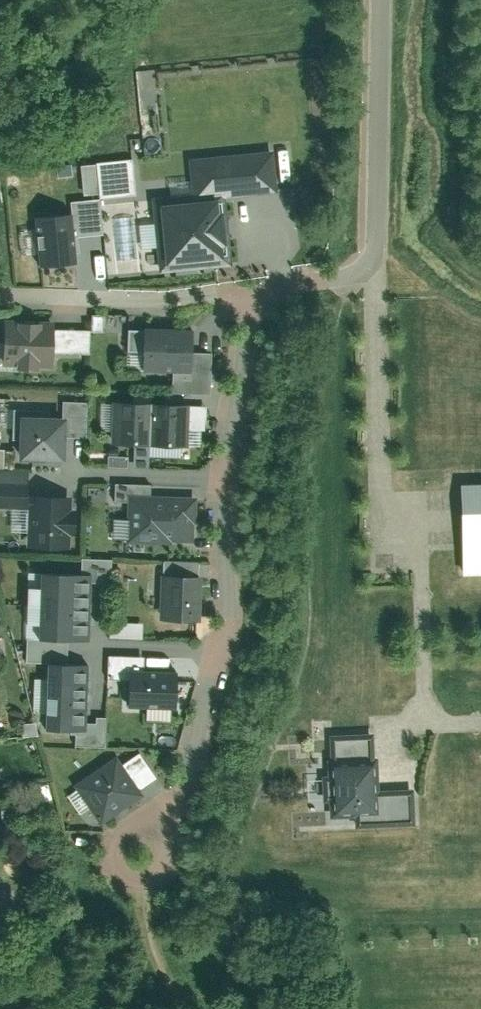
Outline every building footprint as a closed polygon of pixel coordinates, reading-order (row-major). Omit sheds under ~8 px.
[(192,194),(152,198),(160,274),(234,266),(227,199),(279,194),(274,150),(188,159),(192,194)] [(134,160),(96,164),(100,200),(137,196),(134,160)] [(70,215),(35,218),(40,267),(77,263),(75,239),(103,237),(100,200),(69,203),(70,215)] [(134,229),(134,216),(112,216),(112,260),(137,260),(138,229),(134,229)] [(95,313),(94,329),(109,329),(109,313),(95,313)] [(55,317),(5,316),(5,365),(54,365),(55,317)] [(195,328),(128,327),(127,352),(141,352),(141,369),(172,370),(172,392),(210,392),(210,349),(195,349),(195,328)] [(151,401),(116,399),(115,441),(150,442),(151,401)] [(187,402),(151,401),(150,442),(185,444),(187,402)] [(66,414),(22,412),(20,456),(64,458),(66,414)] [(0,467),(0,504),(30,504),(30,543),(68,543),(68,490),(31,490),(31,467),(0,467)] [(460,484),(464,572),(480,572),(480,483),(460,484)] [(196,491),(129,491),(129,516),(111,516),(111,540),(196,541),(196,491)] [(90,642),(91,573),(39,572),(37,641),(90,642)] [(202,573),(160,573),(160,623),(202,624),(202,573)] [(113,637),(144,637),(145,622),(113,622),(113,637)] [(179,672),(145,672),(145,657),(108,656),(108,679),(129,679),(129,708),(179,709),(179,672)] [(88,733),(89,665),(47,664),(45,732),(88,733)] [(330,758),(334,811),(358,810),(359,823),(416,820),(414,787),(377,789),(373,731),(333,734),(335,758),(330,758)] [(103,822),(144,792),(141,788),(159,775),(140,749),(124,760),(117,751),(74,782),(103,822)]
